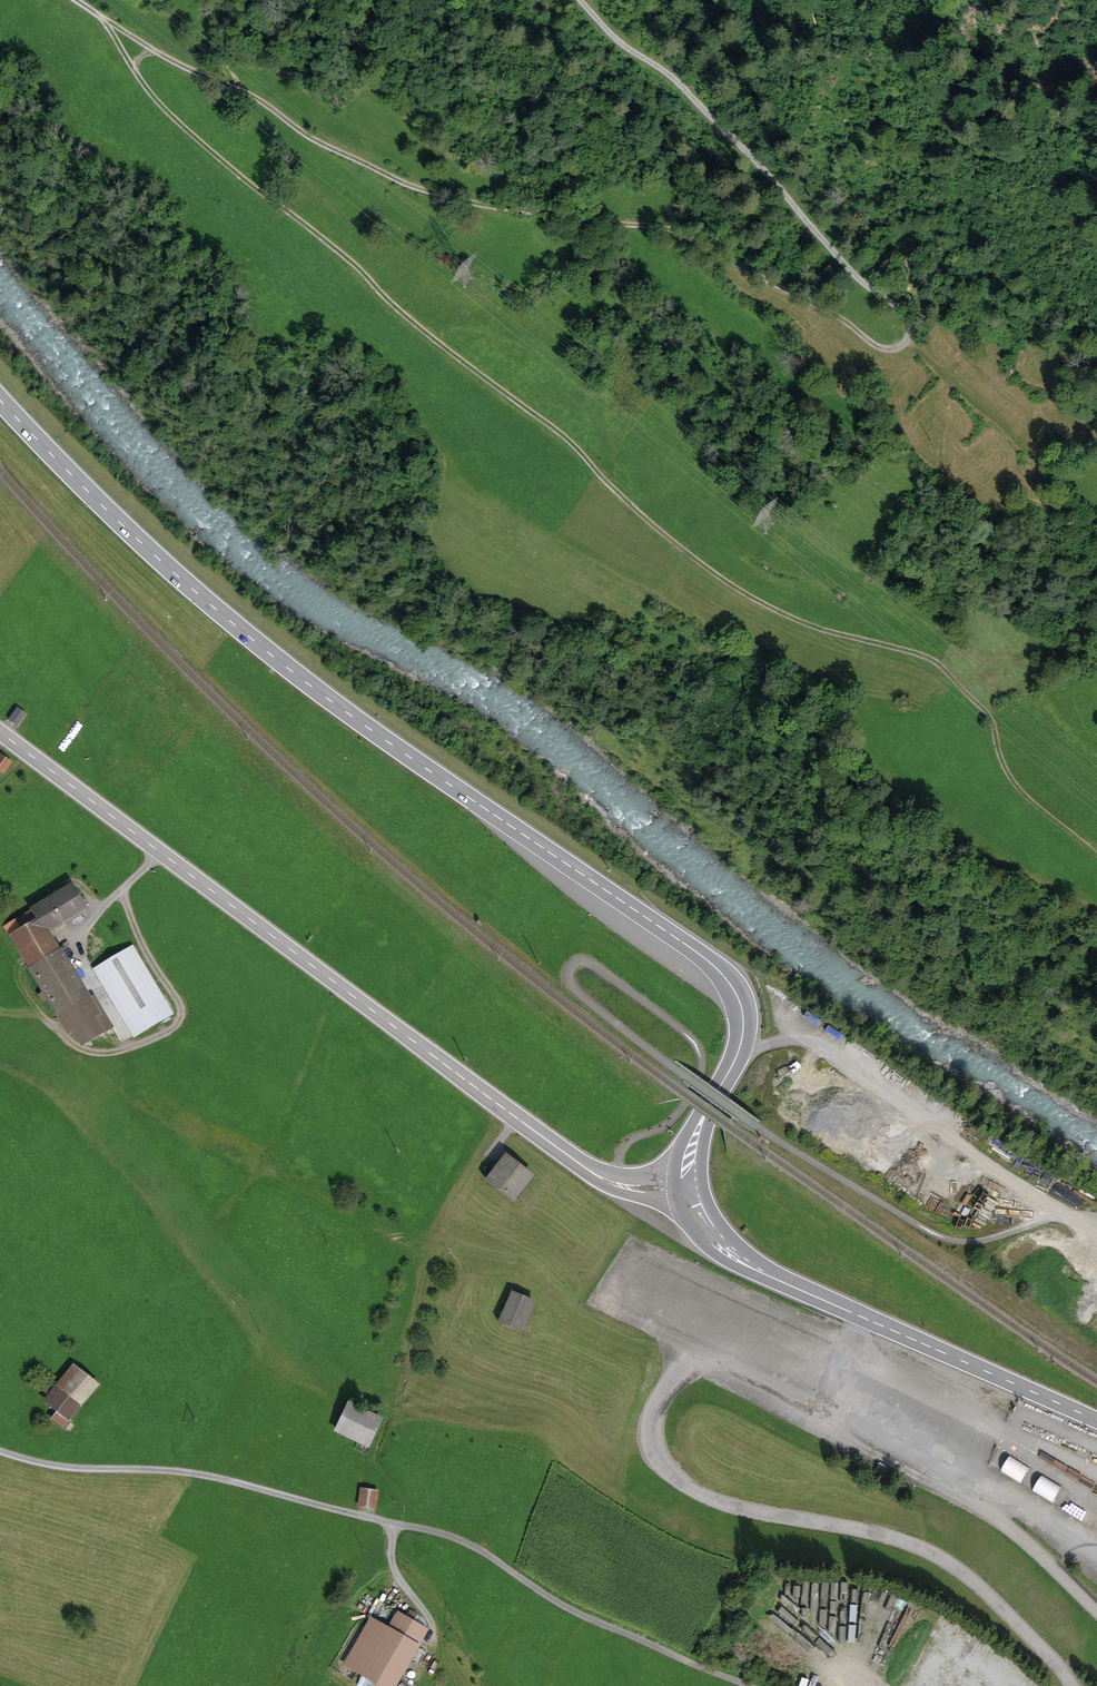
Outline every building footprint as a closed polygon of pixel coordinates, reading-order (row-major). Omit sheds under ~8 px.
[(19,709),(8,720),(18,729),(28,718),(19,709)] [(0,758),(0,776),(4,779),(13,766),(0,758)] [(88,910),(70,882),(23,912),(31,924),(8,938),(69,1035),(83,1046),(110,1029),(50,934),(88,910)] [(132,949),(94,972),(134,1038),(172,1015),(132,949)] [(533,1177),(503,1156),(485,1183),(514,1204),(533,1177)] [(536,1308),(510,1296),(498,1322),(524,1334),(536,1308)] [(74,1367),(42,1405),(67,1426),(99,1388),(74,1367)] [(382,1422),(342,1404),(329,1432),(370,1450),(382,1422)] [(1001,1466),(1021,1480),(1031,1464),(1011,1451),(1001,1466)] [(1042,1471),(1033,1487),(1053,1498),(1062,1483),(1042,1471)] [(380,1494),(361,1490),(358,1507),(377,1511),(380,1494)] [(344,1655),(392,1685),(407,1685),(436,1641),(378,1603),(344,1655)]
